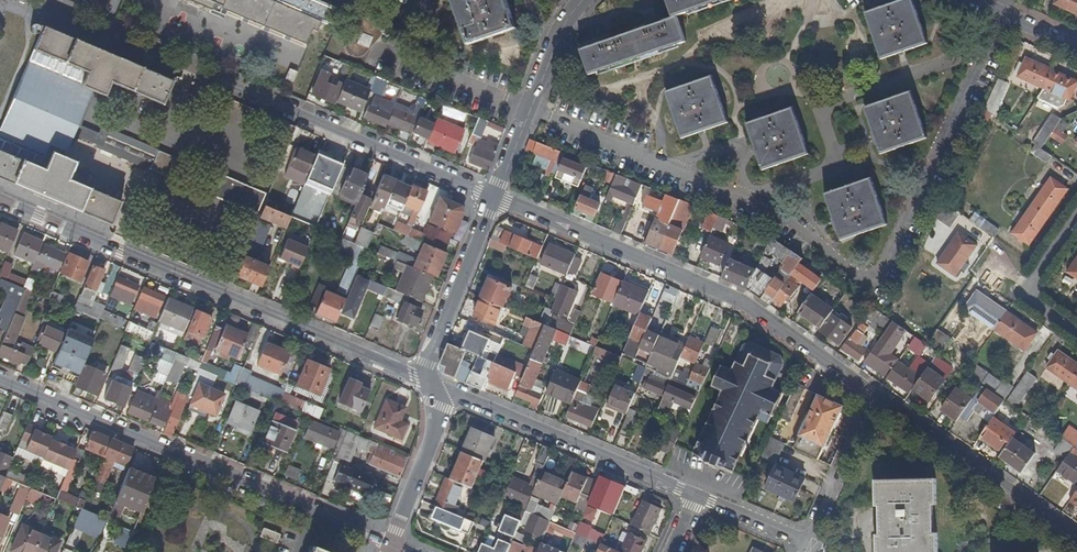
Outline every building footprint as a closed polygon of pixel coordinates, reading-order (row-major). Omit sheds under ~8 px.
[(209,9),(211,10),(213,4),(220,7),(219,9),(225,12),(305,43),(311,28),(316,30),(320,20),(270,0),(184,0),(209,9)] [(469,43),(517,26),(508,0),(453,0),(469,43)] [(675,15),(583,47),(592,72),(688,38),(680,13),(717,0),(670,0),(675,15)] [(868,10),(883,57),(930,41),(916,0),(898,0),(868,10)] [(1051,3),(1076,15),(1076,13),(1076,0),(1053,0),(1051,3)] [(213,4),(211,10),(209,9),(207,13),(222,19),(225,12),(219,9),(220,7),(213,4)] [(370,41),(380,36),(373,23),(371,21),(370,20),(369,19),(367,18),(366,17),(364,17),(362,17),(361,17),(359,18),(357,18),(355,20),(354,21),(353,22),(352,24),(348,34),(344,42),(343,44),(343,46),(343,48),(343,50),(343,51),(344,53),(345,54),(346,56),(348,57),(349,58),(351,59),(353,59),(355,59),(357,59),(359,58),(361,57),(363,56),(364,54),(365,51),(370,41)] [(0,124),(0,181),(109,227),(118,203),(78,186),(81,177),(73,174),(74,171),(68,169),(69,167),(58,162),(70,133),(95,144),(95,147),(168,178),(176,159),(103,128),(100,133),(75,123),(88,91),(98,95),(102,93),(106,83),(160,104),(170,80),(41,28),(12,95),(0,124)] [(1039,88),(1049,69),(1031,60),(1020,62),(1014,76),(1039,88)] [(333,82),(340,85),(342,80),(347,67),(340,64),(333,82)] [(287,69),(284,80),(292,82),(295,72),(287,69)] [(1075,81),(1049,69),(1039,88),(1034,97),(1053,106),(1059,103),(1061,99),(1066,101),(1075,81)] [(309,94),(332,104),(333,102),(339,87),(332,85),(330,91),(320,87),(326,73),(319,70),(309,94)] [(710,75),(664,92),(680,138),(726,122),(710,75)] [(372,77),(366,90),(378,95),(384,82),(372,77)] [(1004,82),(995,79),(984,104),(993,108),(1004,82)] [(339,87),(333,102),(357,112),(366,90),(342,80),(340,85),(339,87)] [(861,107),(877,154),(924,137),(908,91),(861,107)] [(390,106),(391,103),(372,95),(367,106),(365,105),(360,116),(379,124),(383,113),(386,114),(390,106)] [(421,111),(424,99),(417,97),(414,109),(421,111)] [(390,106),(386,114),(383,123),(403,131),(410,114),(390,106)] [(791,108),(744,124),(760,170),(807,154),(791,108)] [(1058,119),(1050,113),(1037,130),(1040,133),(1041,131),(1047,135),(1053,127),(1058,119)] [(431,124),(416,117),(409,133),(424,139),(431,124)] [(499,134),(501,129),(475,119),(464,144),(468,146),(472,137),(477,139),(482,127),(499,134)] [(458,131),(432,120),(431,124),(424,139),(423,142),(449,153),(458,131)] [(1053,127),(1047,135),(1059,144),(1065,136),(1053,127)] [(1040,133),(1032,145),(1038,149),(1047,135),(1041,131),(1040,133)] [(486,168),(496,143),(485,138),(483,144),(476,141),(473,147),(471,146),(466,160),(486,168)] [(559,153),(527,140),(523,150),(536,156),(550,161),(546,173),(544,177),(548,178),(549,176),(557,158),(559,153)] [(1038,149),(1032,145),(1028,151),(1034,155),(1038,149)] [(286,168),(305,177),(313,157),(294,149),(286,168)] [(1033,155),(1033,156),(1045,165),(1050,157),(1038,149),(1034,155),(1033,155)] [(340,166),(314,155),(313,157),(305,177),(288,217),(314,228),(329,191),(340,166)] [(550,161),(536,156),(532,167),(546,173),(550,161)] [(554,178),(562,160),(557,158),(549,176),(554,178)] [(562,160),(554,178),(561,181),(564,173),(573,177),(570,184),(577,187),(584,169),(562,160)] [(365,176),(340,166),(329,191),(355,201),(358,193),(365,176)] [(564,173),(561,181),(570,184),(573,177),(564,173)] [(394,181),(381,175),(367,209),(376,213),(378,206),(382,208),(384,205),(394,181)] [(614,175),(603,202),(607,203),(611,195),(627,202),(622,214),(627,216),(631,206),(640,185),(632,182),(629,190),(623,187),(626,180),(614,175)] [(1050,176),(1030,205),(1047,216),(1067,188),(1050,176)] [(548,178),(544,177),(539,187),(544,189),(548,178)] [(868,178),(822,193),(838,238),(883,223),(868,178)] [(409,187),(394,181),(384,205),(399,211),(409,187)] [(652,190),(640,185),(631,206),(643,211),(652,190)] [(425,192),(409,186),(409,187),(399,211),(397,214),(405,218),(402,226),(394,223),(391,230),(404,235),(406,236),(409,229),(425,192)] [(584,186),(576,207),(594,215),(599,204),(588,199),(592,189),(584,186)] [(367,197),(358,193),(355,201),(344,227),(353,231),(367,197)] [(658,250),(678,201),(667,196),(667,197),(666,197),(665,197),(646,244),(646,245),(646,246),(658,250)] [(409,229),(406,236),(415,240),(442,251),(449,234),(450,235),(460,212),(456,206),(436,198),(421,234),(409,229)] [(940,199),(934,212),(951,224),(959,212),(940,199)] [(671,255),(691,207),(690,207),(690,206),(678,201),(658,250),(669,255),(670,255),(670,254),(671,254),(671,255)] [(1047,216),(1030,205),(1011,232),(1027,244),(1047,216)] [(288,217),(262,206),(257,218),(283,229),(288,217)] [(973,211),(969,219),(995,238),(1000,230),(973,211)] [(713,224),(717,216),(707,212),(701,228),(710,231),(713,224)] [(717,216),(713,224),(723,229),(726,220),(717,216)] [(244,252),(258,257),(269,224),(254,219),(244,252)] [(6,255),(16,232),(0,225),(0,252),(6,255)] [(493,226),(488,238),(505,245),(536,258),(541,247),(503,232),(503,230),(493,226)] [(370,235),(358,230),(352,244),(365,249),(369,239),(370,235)] [(977,243),(959,230),(938,260),(956,272),(977,243)] [(770,238),(759,233),(752,250),(762,255),(770,238)] [(14,256),(32,263),(33,260),(39,246),(40,243),(23,235),(14,256)] [(406,236),(404,235),(402,241),(412,245),(411,249),(417,251),(412,262),(374,245),(375,241),(371,239),(371,240),(369,239),(365,249),(394,262),(410,269),(411,267),(433,276),(443,254),(414,242),(415,240),(406,236)] [(725,244),(708,237),(699,257),(716,264),(725,244)] [(790,275),(799,262),(802,258),(771,237),(770,238),(762,255),(756,269),(747,288),(770,304),(773,300),(780,289),(787,279),(790,275)] [(352,244),(339,238),(334,251),(349,258),(333,297),(322,292),(315,309),(313,314),(334,323),(365,249),(352,244)] [(505,245),(488,238),(486,245),(502,251),(505,245)] [(296,269),(305,248),(285,240),(277,259),(289,264),(288,266),(296,269)] [(567,269),(573,255),(548,244),(539,264),(565,274),(567,269)] [(39,246),(33,260),(37,261),(43,247),(39,246)] [(62,256),(43,247),(37,261),(43,264),(57,270),(62,256)] [(87,263),(68,255),(60,274),(80,282),(87,263)] [(579,257),(573,255),(567,269),(573,271),(579,257)] [(1066,270),(1066,271),(1076,279),(1076,255),(1066,270)] [(260,287),(267,268),(242,258),(234,277),(260,287)] [(756,269),(729,258),(720,276),(747,288),(756,269)] [(23,290),(29,292),(35,277),(37,278),(43,264),(37,261),(33,260),(32,263),(24,282),(21,289),(23,290)] [(410,269),(394,262),(391,269),(400,273),(392,292),(406,297),(418,302),(424,285),(427,286),(430,277),(410,269)] [(818,274),(799,262),(790,275),(798,280),(802,274),(813,282),(818,274)] [(0,270),(0,280),(4,281),(10,266),(3,263),(0,270)] [(79,295),(73,310),(97,321),(101,311),(103,307),(91,302),(104,272),(93,268),(81,296),(79,295)] [(622,281),(623,279),(602,271),(592,292),(613,301),(622,281)] [(538,278),(529,274),(524,287),(533,290),(538,278)] [(798,280),(790,275),(787,279),(796,285),(799,280),(798,280)] [(7,283),(21,289),(24,282),(10,276),(7,283)] [(117,278),(110,296),(131,304),(138,287),(117,278)] [(365,284),(354,279),(339,315),(350,320),(365,284)] [(488,279),(480,298),(501,307),(503,308),(511,289),(488,279)] [(565,279),(551,311),(566,318),(577,293),(573,291),(576,284),(565,279)] [(796,285),(787,279),(780,289),(788,294),(791,296),(798,286),(796,285)] [(0,280),(0,290),(10,295),(3,312),(4,312),(0,322),(0,330),(5,332),(23,290),(21,289),(7,283),(4,281),(0,280)] [(648,292),(622,281),(613,301),(612,304),(638,315),(639,313),(641,308),(648,292)] [(384,288),(370,282),(368,286),(382,293),(384,288)] [(307,305),(315,309),(322,292),(324,286),(316,283),(307,305)] [(554,283),(548,297),(554,300),(560,285),(554,283)] [(421,304),(427,286),(424,285),(418,302),(421,304)] [(140,288),(132,309),(153,318),(162,297),(140,288)] [(392,292),(384,288),(382,293),(380,297),(400,305),(393,321),(402,325),(403,322),(412,326),(418,311),(403,304),(406,297),(392,292)] [(788,294),(780,289),(773,300),(780,305),(788,294)] [(23,290),(5,332),(0,344),(0,357),(18,365),(20,361),(25,363),(32,347),(19,342),(18,344),(13,342),(23,318),(22,318),(32,293),(29,292),(23,290)] [(975,291),(963,309),(993,329),(1005,311),(975,291)] [(49,292),(46,299),(58,304),(61,296),(49,292)] [(810,295),(797,313),(820,329),(831,313),(833,311),(810,295)] [(501,307),(480,298),(473,316),(493,325),(501,307)] [(166,299),(157,321),(173,327),(184,332),(193,310),(166,299)] [(658,313),(667,317),(672,304),(663,300),(658,313)] [(120,304),(115,313),(123,317),(127,307),(120,304)] [(577,318),(582,306),(577,304),(572,316),(577,318)] [(882,316),(868,307),(862,316),(876,326),(878,322),(882,316)] [(544,308),(538,323),(544,325),(550,311),(544,308)] [(641,308),(639,313),(651,318),(653,314),(641,308)] [(101,311),(97,321),(118,329),(122,320),(101,311)] [(1005,311),(993,329),(1023,351),(1036,332),(1005,311)] [(195,312),(187,331),(202,337),(210,318),(195,312)] [(651,318),(639,313),(638,315),(621,354),(634,359),(642,340),(651,318)] [(851,327),(831,313),(820,329),(819,329),(839,343),(851,327)] [(892,321),(883,315),(882,316),(878,322),(886,328),(892,321)] [(381,319),(373,316),(368,328),(376,332),(381,319)] [(538,323),(525,317),(522,325),(529,328),(521,346),(533,351),(544,325),(538,323)] [(551,318),(548,327),(560,332),(565,334),(569,336),(573,327),(551,318)] [(145,329),(153,333),(157,323),(149,320),(145,329)] [(122,331),(149,342),(153,333),(145,329),(126,321),(122,331)] [(897,324),(892,321),(886,328),(863,361),(884,375),(891,365),(878,356),(894,333),(892,332),(897,324)] [(858,330),(855,328),(842,347),(859,359),(866,350),(861,346),(857,343),(863,334),(868,327),(863,323),(858,330)] [(548,327),(544,325),(533,351),(513,397),(535,406),(540,395),(538,394),(540,390),(530,386),(552,334),(557,336),(560,332),(548,327)] [(63,335),(41,326),(34,342),(41,345),(40,347),(55,353),(62,336),(63,335)] [(184,332),(173,327),(170,333),(181,338),(184,332)] [(937,327),(928,339),(940,348),(949,336),(937,327)] [(224,328),(214,351),(219,353),(229,357),(236,360),(245,337),(224,328)] [(648,343),(642,340),(634,359),(647,365),(659,336),(660,332),(653,329),(648,343)] [(702,344),(700,346),(709,350),(716,333),(708,329),(702,344)] [(68,331),(52,367),(75,377),(80,366),(81,365),(91,341),(68,331)] [(469,332),(461,350),(481,359),(489,340),(469,332)] [(569,336),(565,334),(559,348),(563,349),(569,336)] [(857,343),(861,346),(867,337),(863,334),(857,343)] [(647,365),(645,368),(653,372),(670,379),(674,370),(679,359),(684,347),(659,336),(647,365)] [(587,343),(594,347),(597,341),(590,338),(587,343)] [(684,347),(679,359),(693,364),(700,346),(702,344),(688,338),(684,347)] [(925,344),(916,338),(912,344),(932,359),(936,352),(925,344)] [(175,353),(149,343),(145,354),(155,358),(150,370),(165,377),(166,376),(175,353)] [(722,393),(693,454),(700,457),(700,459),(724,470),(726,469),(734,473),(758,421),(766,424),(770,415),(774,417),(784,397),(772,391),(784,365),(781,356),(753,343),(744,346),(731,372),(720,367),(710,388),(722,393)] [(461,350),(447,344),(438,367),(441,374),(480,391),(485,381),(506,390),(513,373),(491,364),(481,359),(461,350)] [(118,345),(112,362),(120,365),(127,349),(118,345)] [(288,355),(265,345),(256,367),(279,377),(288,355)] [(594,347),(591,355),(617,365),(620,358),(594,347)] [(212,351),(205,348),(199,364),(198,367),(197,368),(216,376),(235,384),(242,367),(234,364),(231,374),(207,363),(212,351)] [(1045,367),(1067,383),(1076,368),(1076,364),(1057,349),(1045,367)] [(920,375),(912,388),(913,389),(919,393),(929,400),(943,379),(949,384),(960,368),(936,352),(932,359),(920,375)] [(199,364),(175,353),(166,376),(175,379),(183,360),(198,367),(199,364)] [(127,369),(137,373),(143,358),(133,355),(127,369)] [(898,360),(886,377),(908,393),(912,388),(920,375),(898,360)] [(304,361),(294,386),(317,395),(328,371),(304,361)] [(971,361),(963,371),(982,384),(1003,399),(1012,386),(1003,379),(1001,381),(971,361)] [(689,373),(684,385),(699,391),(711,366),(703,362),(701,367),(693,364),(689,373)] [(75,377),(71,386),(94,396),(103,374),(91,368),(92,365),(89,364),(87,367),(81,365),(80,366),(75,377)] [(631,379),(640,382),(645,367),(637,364),(631,379)] [(242,367),(235,384),(279,403),(282,395),(276,392),(247,380),(251,371),(242,367)] [(121,368),(118,374),(128,380),(131,373),(121,368)] [(197,368),(186,398),(192,400),(190,406),(214,415),(222,395),(210,391),(216,376),(197,368)] [(1067,383),(1076,390),(1076,368),(1067,383)] [(674,370),(670,379),(684,385),(689,373),(682,371),(682,373),(674,370)] [(1035,377),(1024,371),(1004,400),(1015,407),(1035,377)] [(579,382),(554,372),(545,392),(560,399),(559,402),(569,406),(572,400),(579,382)] [(670,379),(653,372),(650,379),(667,387),(670,379)] [(133,384),(113,375),(103,398),(122,406),(129,388),(131,389),(133,384)] [(175,379),(166,376),(165,377),(163,381),(172,385),(175,379)] [(663,397),(667,387),(650,379),(644,377),(642,382),(644,383),(642,388),(663,397)] [(369,388),(346,379),(337,403),(359,412),(369,388)] [(684,385),(670,379),(667,387),(663,397),(657,411),(666,415),(671,404),(689,412),(699,391),(684,385)] [(281,382),(276,392),(282,395),(283,394),(286,385),(281,382)] [(804,391),(793,386),(780,416),(789,420),(790,420),(804,391)] [(971,399),(959,417),(966,422),(974,410),(979,414),(982,410),(984,412),(985,410),(987,411),(988,409),(994,413),(1003,402),(980,386),(971,399)] [(625,415),(634,395),(614,387),(605,406),(625,415)] [(959,417),(971,399),(955,387),(940,409),(956,420),(959,417)] [(913,389),(905,401),(911,405),(919,393),(913,389)] [(560,399),(545,392),(544,395),(559,402),(560,399)] [(282,395),(279,403),(299,412),(303,403),(283,394),(282,395)] [(162,427),(167,413),(165,406),(168,399),(158,395),(153,406),(150,414),(151,414),(148,422),(162,427)] [(818,396),(794,445),(819,456),(842,407),(818,396)] [(150,414),(153,406),(133,397),(126,414),(146,422),(150,414)] [(384,400),(372,428),(400,439),(406,425),(398,422),(404,408),(384,400)] [(597,411),(572,400),(569,406),(565,418),(589,428),(597,411)] [(171,436),(182,407),(173,404),(162,433),(171,436)] [(256,413),(234,404),(226,424),(248,433),(256,413)] [(0,413),(0,431),(2,432),(9,415),(1,412),(0,413)] [(283,453),(292,431),(279,426),(283,417),(275,414),(262,445),(283,453)] [(634,419),(625,415),(616,435),(626,439),(634,419)] [(789,420),(780,416),(771,434),(781,439),(789,420)] [(992,416),(979,435),(1002,451),(1011,437),(1015,432),(992,416)] [(330,450),(337,434),(310,423),(303,439),(330,450)] [(33,428),(24,425),(18,440),(26,443),(22,451),(40,458),(48,441),(49,438),(38,434),(32,431),(33,428)] [(1060,439),(1072,447),(1075,449),(1076,446),(1076,432),(1069,427),(1060,439)] [(471,430),(462,454),(481,462),(483,463),(492,439),(471,430)] [(109,439),(91,431),(83,450),(101,457),(109,439)] [(356,436),(344,431),(333,457),(345,462),(356,436)] [(784,442),(770,435),(760,457),(774,464),(784,442)] [(345,462),(333,457),(331,462),(345,468),(354,446),(372,453),(375,445),(356,436),(345,462)] [(1034,453),(1011,437),(1002,451),(998,456),(1021,472),(1034,453)] [(101,457),(86,492),(96,496),(101,485),(102,486),(112,463),(123,467),(131,448),(109,439),(101,457)] [(1072,447),(1060,439),(1052,450),(1065,458),(1072,447)] [(40,458),(40,460),(61,469),(69,450),(62,447),(62,445),(61,445),(57,443),(56,443),(55,444),(48,441),(40,458)] [(405,457),(375,445),(372,453),(367,464),(397,477),(405,457)] [(531,489),(533,489),(541,471),(550,450),(541,447),(533,463),(534,473),(528,487),(511,480),(504,497),(524,506),(531,489)] [(1072,447),(1065,458),(1057,469),(1076,484),(1076,450),(1075,449),(1072,447)] [(73,451),(69,450),(61,469),(65,470),(69,461),(73,451)] [(69,461),(76,464),(77,465),(82,453),(74,450),(73,451),(69,461)] [(2,477),(10,459),(0,454),(0,476),(2,477)] [(481,462),(462,454),(449,481),(462,487),(469,490),(481,462)] [(506,458),(501,470),(509,474),(515,462),(506,458)] [(576,462),(567,458),(560,472),(569,476),(570,474),(576,462)] [(65,470),(58,488),(61,490),(60,493),(63,494),(76,464),(69,461),(65,470)] [(345,468),(331,462),(325,478),(364,495),(371,479),(345,468)] [(282,475),(295,480),(299,469),(287,464),(282,475)] [(127,467),(114,497),(141,508),(153,479),(127,467)] [(803,480),(774,467),(764,489),(793,502),(803,480)] [(6,468),(3,475),(20,482),(23,474),(6,468)] [(567,482),(541,471),(533,489),(531,494),(557,505),(560,498),(567,482)] [(570,474),(569,476),(567,482),(560,498),(574,504),(573,508),(583,512),(584,512),(587,503),(595,485),(570,474)] [(2,477),(0,481),(0,489),(13,495),(18,484),(9,480),(2,477)] [(876,480),(877,504),(880,504),(882,533),(878,533),(878,551),(941,551),(940,531),(936,531),(935,503),(939,503),(938,477),(876,480)] [(613,512),(623,489),(600,479),(593,495),(598,497),(595,503),(607,508),(607,509),(613,512)] [(449,481),(445,480),(434,507),(436,508),(454,515),(457,508),(454,507),(462,487),(449,481)] [(1067,500),(1076,507),(1076,487),(1067,500)] [(58,488),(53,499),(78,510),(81,505),(82,502),(72,498),(63,494),(60,493),(61,490),(58,488)] [(39,493),(28,489),(24,499),(35,504),(39,493)] [(72,498),(82,502),(84,498),(85,494),(76,490),(72,498)] [(141,508),(114,497),(112,501),(139,513),(141,508)] [(642,500),(629,525),(648,534),(660,509),(642,500)] [(529,515),(546,522),(549,523),(553,513),(539,507),(541,504),(537,502),(535,506),(527,503),(523,512),(529,515)] [(594,506),(587,503),(584,512),(591,515),(594,506)] [(98,519),(104,521),(110,507),(106,506),(104,510),(102,509),(98,519)] [(454,515),(436,508),(431,520),(460,533),(461,529),(468,533),(472,523),(454,515)] [(519,521),(504,515),(498,531),(502,533),(494,551),(481,546),(479,551),(506,551),(511,540),(516,528),(519,521)] [(546,522),(529,515),(523,531),(533,536),(532,539),(538,541),(546,522)] [(481,520),(478,525),(487,529),(489,523),(481,520)] [(549,523),(544,533),(551,536),(553,532),(572,540),(574,534),(549,523)] [(38,534),(20,525),(8,551),(10,551),(30,551),(38,534)] [(279,534),(262,528),(259,536),(275,543),(279,534)] [(516,528),(511,540),(513,541),(523,545),(525,546),(528,540),(518,536),(520,530),(516,528)] [(590,531),(587,539),(599,544),(603,537),(590,531)] [(38,534),(30,551),(53,551),(58,542),(38,534)] [(574,534),(572,540),(570,544),(590,551),(596,551),(599,544),(587,539),(574,534)] [(618,551),(640,551),(645,541),(630,534),(626,534),(618,551)] [(513,541),(508,551),(520,551),(523,545),(513,541)] [(536,551),(559,551),(540,544),(536,551)]
